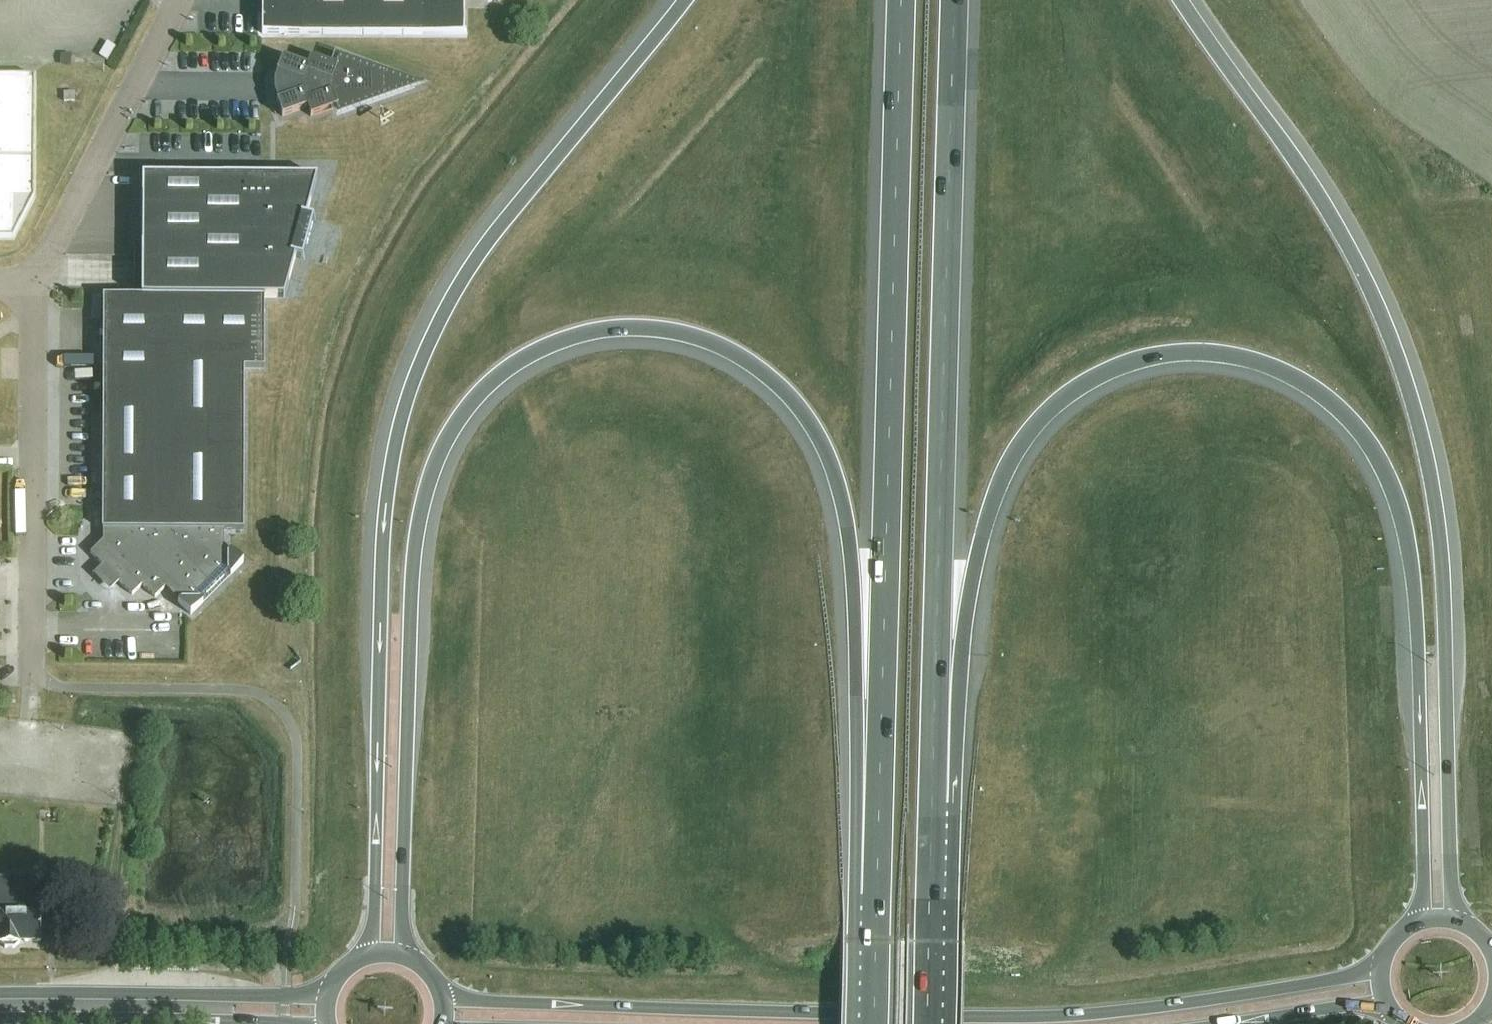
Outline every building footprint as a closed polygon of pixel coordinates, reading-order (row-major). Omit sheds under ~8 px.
[(263,39),(469,40),(469,0),(264,0),(263,39)] [(284,124),(309,115),(312,124),(339,115),(340,119),(404,96),(340,71),(339,75),(313,65),(309,74),(284,64),(278,80),(283,81),(280,89),(280,98),(283,107),(278,108),(284,124)] [(13,243),(34,203),(34,81),(0,81),(0,243),(13,243)] [(141,302),(103,302),(103,447),(102,539),(90,551),(102,563),(102,580),(119,580),(132,593),(142,583),(155,596),(164,587),(190,613),(243,561),(230,548),(229,549),(224,544),(224,529),(243,529),(244,447),(244,366),(264,366),(264,304),(284,304),(295,264),(305,267),(316,226),(306,224),(318,183),(143,182),(141,302)] [(6,950),(14,950),(19,944),(39,943),(38,877),(0,878),(0,946),(6,950)]
